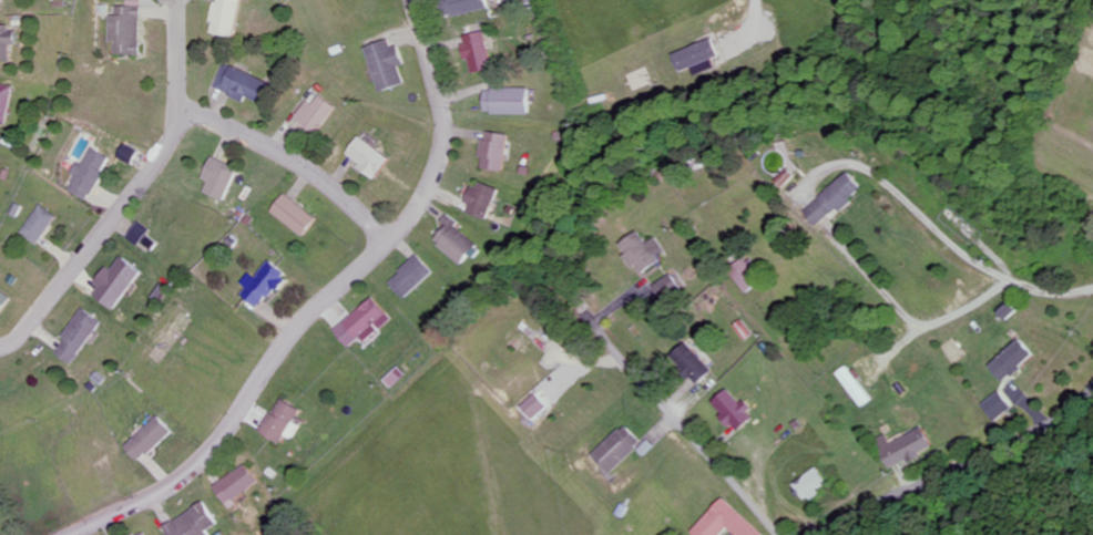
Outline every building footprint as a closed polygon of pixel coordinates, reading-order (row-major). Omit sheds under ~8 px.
[(142,56),(142,0),(127,0),(127,7),(111,7),(111,42),(115,42),(115,56),(142,56)] [(212,35),(237,39),(243,0),(217,0),(212,35)] [(489,0),(447,0),(451,19),(492,10),(489,0)] [(12,62),(12,46),(18,45),(17,27),(0,28),(0,63),(12,62)] [(463,38),(468,62),(471,61),(475,75),(495,70),(487,32),(463,38)] [(400,46),(395,49),(392,40),(367,49),(383,94),(408,85),(402,68),(407,66),(400,46)] [(682,73),(722,58),(715,40),(675,55),(682,73)] [(263,104),(272,84),(227,64),(216,89),(247,102),(249,98),(263,104)] [(0,84),(0,124),(7,125),(15,87),(0,84)] [(532,90),(487,89),(487,114),(531,115),(532,90)] [(311,101),(297,119),(318,136),(339,109),(323,96),(316,105),(311,101)] [(511,136),(487,132),(482,158),(485,159),(483,170),(505,173),(511,136)] [(377,181),(393,160),(362,137),(350,155),(363,164),(360,168),(377,181)] [(133,165),(140,150),(126,144),(119,159),(133,165)] [(113,161),(93,148),(83,165),(78,163),(71,175),(76,178),(69,190),(88,202),(113,161)] [(226,203),(240,169),(213,157),(203,180),(210,183),(205,194),(226,203)] [(869,191),(856,174),(807,211),(820,228),(869,191)] [(500,190),(477,182),(466,213),(489,221),(500,190)] [(306,237),(319,219),(287,195),(273,213),(306,237)] [(22,233),(39,246),(59,218),(42,206),(22,233)] [(433,242),(463,266),(481,244),(451,220),(433,242)] [(129,239),(142,247),(152,229),(139,222),(129,239)] [(666,251),(658,239),(650,245),(641,232),(620,246),(636,269),(639,267),(644,275),(662,262),(658,257),(666,251)] [(390,283),(406,301),(435,274),(419,257),(390,283)] [(118,312),(145,272),(124,258),(114,271),(109,268),(97,285),(102,288),(96,296),(118,312)] [(272,262),(243,296),(262,312),(290,278),(272,262)] [(656,285),(664,302),(684,292),(676,275),(656,285)] [(13,300),(0,289),(0,315),(13,300)] [(368,345),(394,321),(373,299),(336,333),(351,349),(362,339),(368,345)] [(59,355),(75,367),(106,323),(85,309),(65,338),(69,341),(59,355)] [(1040,355),(1025,338),(994,366),(1008,381),(1016,374),(1017,376),(1040,355)] [(700,356),(690,344),(674,356),(698,385),(717,370),(703,353),(700,356)] [(876,399),(851,367),(841,374),(866,407),(876,399)] [(733,387),(715,403),(740,432),(758,417),(733,387)] [(1017,411),(1007,392),(987,402),(998,421),(1017,411)] [(536,421),(551,408),(539,395),(524,407),(536,421)] [(264,433),(284,443),(288,435),(295,439),(302,424),(297,422),(304,409),(282,397),(264,433)] [(128,446),(143,462),(176,432),(162,416),(128,446)] [(612,473),(644,443),(627,424),(594,455),(612,473)] [(895,469),(938,449),(929,428),(895,443),(891,434),(881,439),(895,469)] [(263,486),(250,465),(217,485),(230,506),(263,486)] [(799,482),(810,501),(836,486),(825,467),(799,482)] [(700,534),(726,534),(733,527),(741,534),(768,534),(769,534),(728,497),(696,531),(700,534)] [(210,530),(221,524),(207,501),(166,527),(171,534),(213,534),(210,530)]
